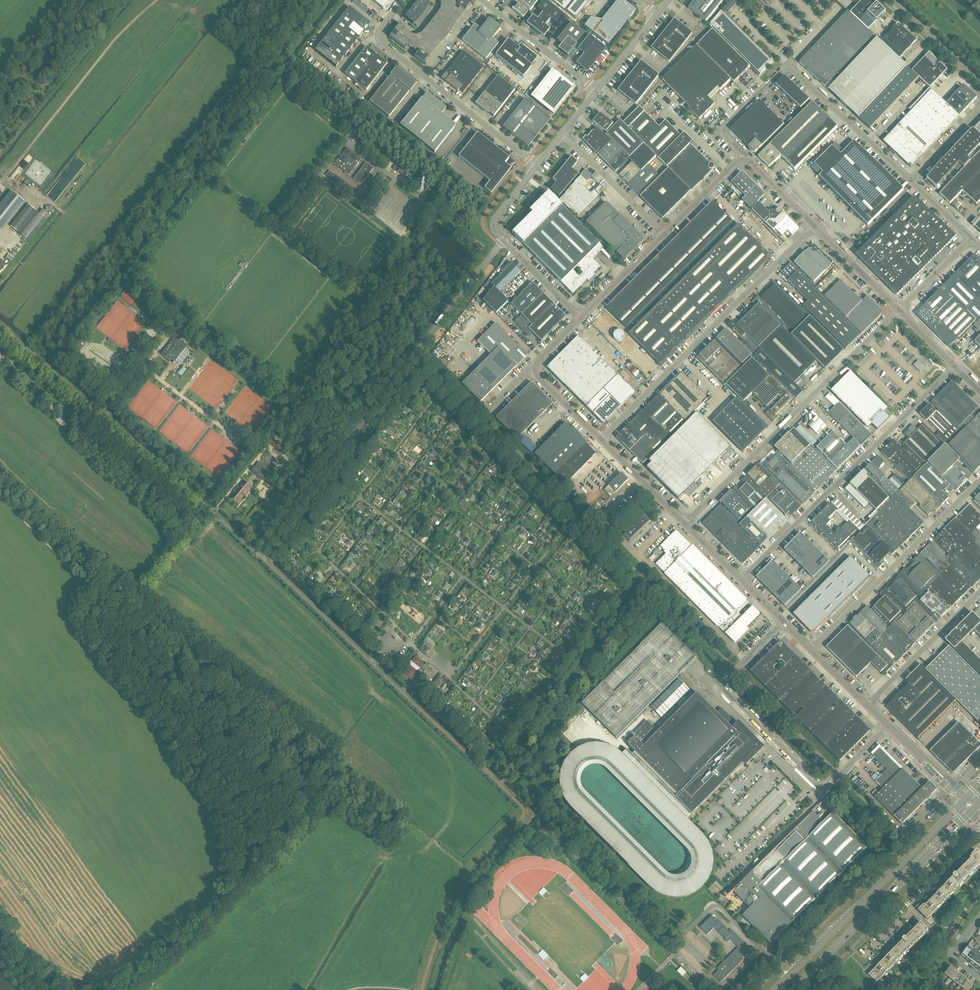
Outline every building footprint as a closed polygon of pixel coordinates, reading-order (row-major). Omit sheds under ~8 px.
[(383,9),(390,0),(371,0),(383,9)] [(408,46),(413,49),(417,54),(415,57),(414,57),(423,65),(424,64),(425,65),(425,66),(428,59),(430,56),(439,45),(445,39),(450,32),(455,25),(466,11),(472,7),(471,7),(470,6),(471,5),(464,0),(460,0),(458,2),(455,0),(439,0),(441,4),(440,9),(438,14),(437,14),(424,31),(420,34),(416,36),(409,35),(405,31),(400,24),(400,25),(399,26),(398,25),(389,37),(405,50),(406,50),(405,49),(408,46)] [(416,4),(424,10),(429,4),(424,0),(419,0),(416,4)] [(517,5),(513,10),(516,13),(523,18),(528,11),(529,12),(539,0),(511,0),(517,5)] [(535,30),(553,7),(544,0),(536,9),(542,13),(532,27),(535,30)] [(575,19),(590,0),(551,0),(575,19)] [(601,21),(590,19),(584,27),(608,45),(626,22),(633,13),(634,12),(634,11),(634,10),(633,10),(633,9),(621,0),(619,0),(601,21)] [(688,8),(706,23),(724,0),(695,0),(688,8)] [(859,4),(868,13),(876,3),(873,0),(862,0),(859,4)] [(863,17),(859,22),(862,25),(868,31),(868,30),(885,12),(886,11),(882,7),(881,8),(876,3),(868,13),(863,17)] [(424,10),(416,4),(405,18),(412,24),(422,15),(424,10)] [(859,4),(854,9),(863,17),(868,13),(859,4)] [(349,7),(343,15),(350,21),(356,13),(349,7)] [(553,7),(535,30),(539,33),(550,20),(555,24),(563,15),(553,7)] [(850,13),(859,22),(863,17),(854,9),(850,13)] [(709,26),(713,30),(750,67),(759,76),(775,60),(759,44),(757,47),(721,11),(709,26)] [(862,25),(859,22),(850,13),(848,11),(799,63),(827,89),(832,84),(859,56),(876,38),(868,31),(862,25)] [(350,21),(353,24),(357,26),(363,18),(356,13),(350,21)] [(343,15),(338,21),(349,29),(353,24),(350,21),(343,15)] [(363,18),(357,26),(364,32),(370,24),(363,18)] [(462,41),(481,56),(485,60),(498,44),(492,39),(501,29),(489,19),(480,30),(474,25),(462,41)] [(338,21),(333,27),(344,35),(349,29),(338,21)] [(652,49),(662,56),(669,62),(692,34),(675,21),(652,49)] [(567,56),(585,34),(571,22),(556,41),(561,45),(558,49),(559,49),(567,55),(567,56)] [(880,42),(890,52),(899,60),(916,41),(917,40),(912,36),(912,37),(902,28),(898,24),(897,23),(893,28),(880,42)] [(353,24),(349,29),(359,38),(364,32),(357,26),(353,24)] [(333,27),(329,33),(339,41),(344,35),(333,27)] [(349,29),(344,35),(354,44),(359,38),(349,29)] [(697,46),(731,80),(734,83),(748,70),(746,69),(748,68),(749,68),(750,68),(750,67),(713,30),(699,43),(700,45),(699,46),(699,45),(698,45),(697,45),(697,46)] [(329,33),(324,39),(335,47),(339,41),(329,33)] [(344,35),(339,41),(350,49),(354,44),(344,35)] [(578,64),(587,71),(605,48),(589,36),(577,50),(584,55),(578,64)] [(324,39),(319,45),(330,53),(332,50),(335,47),(324,39)] [(890,52),(880,42),(877,39),(845,73),(874,101),(907,67),(899,60),(890,52)] [(536,57),(534,56),(522,46),(519,49),(508,40),(495,56),(523,78),(532,67),(529,65),(536,57)] [(339,41),(335,47),(345,55),(350,49),(339,41)] [(315,51),(325,59),(327,56),(330,53),(319,45),(315,51)] [(731,80),(697,46),(662,80),(690,107),(688,109),(699,120),(715,105),(708,98),(718,88),(720,90),(731,80)] [(332,50),(330,53),(340,61),(345,55),(335,47),(332,50)] [(366,47),(361,54),(371,62),(377,55),(366,47)] [(466,89),(467,88),(483,67),(463,51),(441,79),(445,82),(446,81),(450,84),(449,85),(457,92),(462,86),(466,89)] [(929,53),(926,56),(912,71),(930,88),(943,75),(943,76),(948,71),(947,70),(933,57),(934,57),(930,52),(929,53)] [(327,56),(325,59),(336,67),(340,61),(330,53),(327,56)] [(361,54),(355,61),(366,69),(371,62),(361,54)] [(377,55),(371,62),(382,71),(387,64),(377,55)] [(355,61),(350,68),(361,76),(366,69),(355,61)] [(371,62),(366,69),(377,77),(382,71),(371,62)] [(619,91),(636,104),(658,76),(641,63),(619,91)] [(345,74),(355,83),(361,76),(350,68),(345,74)] [(907,68),(890,85),(859,119),(870,129),(919,78),(907,68)] [(366,69),(361,76),(371,84),(377,77),(366,69)] [(396,69),(395,70),(369,102),(389,118),(409,92),(410,92),(416,85),(396,69)] [(552,71),(535,92),(532,97),(553,114),(556,111),(554,110),(571,88),(554,75),(555,74),(552,71)] [(361,76),(355,83),(366,91),(371,84),(361,76)] [(775,85),(776,85),(800,108),(809,99),(784,76),(775,85)] [(497,77),(484,93),(477,102),(476,103),(477,103),(477,104),(485,110),(485,111),(488,114),(488,113),(493,117),(515,90),(501,79),(500,79),(497,77)] [(963,85),(954,94),(968,107),(977,98),(963,85)] [(931,90),(914,109),(883,142),(895,152),(911,168),(959,116),(949,107),(931,90)] [(842,99),(840,101),(847,108),(855,99),(848,92),(845,96),(843,94),(840,97),(842,99)] [(434,153),(453,130),(438,119),(446,109),(428,95),(427,93),(422,99),(421,99),(400,126),(434,153)] [(968,107),(954,94),(946,103),(959,116),(968,107)] [(528,148),(543,129),(550,119),(525,99),(502,127),(528,148)] [(754,153),(755,154),(784,125),(760,101),(738,123),(741,126),(738,129),(750,145),(748,147),(749,148),(749,149),(750,150),(750,151),(751,152),(752,152),(753,153),(754,153)] [(758,157),(769,168),(770,168),(772,165),(773,166),(776,164),(775,162),(781,156),(783,159),(794,169),(795,170),(819,146),(838,128),(837,127),(829,119),(826,116),(824,113),(813,103),(813,102),(812,103),(777,138),(758,157)] [(623,124),(644,144),(669,169),(691,191),(714,169),(715,168),(714,166),(714,165),(712,164),(711,164),(709,164),(690,145),(693,142),(684,133),(681,136),(666,121),(659,127),(644,112),(640,107),(623,124)] [(644,144),(623,124),(621,121),(612,129),(610,128),(613,124),(600,113),(593,122),(596,124),(594,127),(596,128),(610,139),(630,158),(643,144),(644,144)] [(610,139),(596,128),(594,133),(593,132),(588,138),(586,136),(583,140),(597,154),(610,139)] [(979,151),(979,137),(973,130),(971,131),(932,172),(933,172),(929,176),(925,181),(928,184),(930,182),(935,187),(935,188),(938,190),(938,189),(937,188),(944,181),(943,180),(954,169),(957,171),(961,167),(964,169),(979,151)] [(477,133),(475,136),(458,157),(489,182),(484,189),(491,194),(511,169),(504,164),(509,158),(477,133)] [(615,172),(629,159),(630,158),(610,139),(597,154),(615,172)] [(819,177),(832,190),(868,226),(873,221),(903,191),(904,190),(897,183),(892,178),(884,170),(854,142),(842,154),(833,146),(832,147),(815,164),(824,173),(819,177)] [(656,157),(643,144),(630,158),(629,159),(632,162),(619,175),(622,178),(623,178),(625,180),(625,181),(625,182),(629,185),(628,186),(638,195),(659,175),(648,164),(656,157)] [(342,162),(338,167),(348,175),(361,159),(347,148),(338,159),(342,162)] [(964,169),(940,194),(950,204),(962,191),(964,193),(964,195),(966,195),(976,205),(979,201),(979,151),(964,169)] [(571,157),(561,169),(552,180),(556,183),(550,190),(559,197),(578,175),(572,170),(577,163),(571,157)] [(353,179),(361,185),(373,169),(366,163),(353,179)] [(393,169),(394,170),(397,173),(402,167),(397,163),(393,169)] [(691,191),(669,169),(640,197),(663,220),(691,191)] [(600,185),(599,184),(598,184),(590,192),(589,193),(588,192),(589,191),(585,187),(584,188),(582,186),(583,185),(591,177),(592,176),(585,170),(584,170),(585,170),(582,173),(579,176),(580,176),(574,183),(569,188),(569,189),(565,193),(566,193),(559,200),(560,201),(558,203),(561,205),(563,203),(564,205),(576,217),(597,196),(604,189),(604,190),(605,189),(600,185)] [(326,176),(332,181),(351,195),(354,190),(329,171),(326,176)] [(404,177),(415,185),(419,179),(408,171),(404,177)] [(745,197),(742,200),(751,208),(765,194),(742,172),(731,183),(745,197)] [(362,196),(367,200),(385,178),(380,174),(362,196)] [(0,206),(0,229),(1,230),(24,201),(11,192),(0,206)] [(523,245),(561,282),(572,294),(587,279),(589,280),(589,281),(594,276),(592,274),(599,267),(588,255),(600,244),(562,206),(561,207),(561,206),(561,205),(558,203),(548,192),(547,192),(548,193),(529,212),(530,211),(532,214),(512,234),(523,244),(523,243),(524,244),(523,245)] [(905,206),(883,228),(875,237),(874,237),(870,241),(856,255),(891,290),(893,292),(897,296),(903,289),(915,277),(931,262),(955,237),(924,207),(914,197),(905,206)] [(712,202),(699,215),(720,236),(733,223),(712,202)] [(752,209),(773,231),(775,229),(787,217),(784,213),(783,213),(780,215),(780,214),(779,214),(777,211),(777,210),(774,210),(773,211),(772,210),(769,210),(769,212),(768,212),(759,202),(752,209)] [(639,236),(636,233),(637,233),(619,215),(619,216),(605,203),(585,222),(623,260),(643,239),(640,236),(639,236)] [(34,210),(28,205),(11,227),(17,232),(34,210)] [(43,210),(40,214),(34,210),(17,232),(29,241),(50,216),(43,210)] [(888,220),(893,215),(888,210),(883,215),(888,220)] [(699,215),(686,228),(707,249),(720,236),(699,215)] [(787,217),(775,229),(781,235),(786,230),(792,235),(799,228),(787,217)] [(739,225),(661,302),(629,334),(661,366),(678,348),(717,309),(771,256),(739,225)] [(686,228),(672,241),(693,262),(707,249),(686,228)] [(672,241),(659,255),(680,276),(693,262),(672,241)] [(819,254),(817,252),(817,247),(812,247),(812,248),(809,248),(794,263),(814,283),(831,265),(831,264),(821,254),(819,254)] [(659,255),(646,268),(667,289),(680,276),(659,255)] [(968,261),(945,284),(915,314),(949,347),(958,338),(960,340),(973,326),(975,328),(974,330),(976,332),(979,328),(979,260),(974,255),(968,261)] [(802,309),(844,351),(862,333),(832,304),(824,296),(793,264),(791,263),(787,267),(780,273),(809,302),(802,309)] [(493,288),(483,301),(496,314),(508,302),(499,293),(521,272),(512,264),(491,285),(493,288)] [(646,268),(632,281),(653,302),(667,289),(646,268)] [(785,326),(827,368),(844,351),(802,309),(789,296),(773,280),(773,281),(773,283),(773,284),(776,287),(763,300),(760,297),(759,297),(757,297),(756,297),(785,326)] [(832,304),(862,333),(881,314),(881,310),(867,296),(862,301),(840,280),(824,296),(832,304)] [(632,281),(619,295),(640,316),(653,302),(632,281)] [(511,304),(521,315),(543,294),(542,294),(532,283),(511,304)] [(543,294),(521,315),(514,322),(528,336),(531,332),(541,342),(566,317),(543,294)] [(640,316),(619,295),(606,308),(627,329),(640,316)] [(728,326),(741,339),(756,354),(785,326),(756,297),(752,302),(756,306),(754,308),(754,307),(740,321),(741,321),(741,322),(737,326),(732,321),(728,326)] [(527,355),(509,337),(495,324),(477,342),(491,355),(473,373),(462,384),(480,402),(491,391),(509,373),(517,366),(516,366),(527,355)] [(754,356),(796,398),(803,392),(794,383),(816,361),(825,370),(827,368),(785,326),(756,354),(754,356)] [(721,333),(714,340),(742,368),(754,356),(756,354),(741,339),(738,342),(726,330),(722,334),(721,333)] [(161,355),(170,362),(175,355),(177,357),(182,351),(179,349),(182,346),(184,348),(185,346),(183,345),(184,343),(175,336),(161,355)] [(546,367),(588,410),(603,424),(619,408),(634,393),(578,336),(577,336),(578,336),(562,352),(547,367),(546,367)] [(961,344),(967,350),(974,342),(969,336),(961,344)] [(724,386),(726,385),(742,368),(714,340),(709,345),(710,345),(702,354),(701,353),(696,358),(724,386)] [(973,356),(979,348),(974,342),(967,350),(973,356)] [(726,385),(739,397),(743,402),(752,394),(769,410),(765,414),(770,419),(775,414),(776,415),(790,402),(792,403),(797,399),(796,398),(754,356),(742,368),(726,385)] [(914,365),(920,372),(925,367),(918,361),(914,365)] [(858,375),(862,371),(860,369),(857,366),(853,370),(858,375)] [(870,392),(850,372),(831,391),(866,427),(867,427),(866,426),(870,422),(877,430),(889,418),(882,411),(886,407),(870,392)] [(629,424),(616,438),(635,456),(645,466),(649,461),(697,413),(712,398),(710,396),(709,397),(707,399),(700,392),(681,373),(671,382),(668,386),(666,388),(664,389),(645,409),(643,411),(636,418),(629,424)] [(959,431),(979,410),(979,409),(952,382),(931,403),(938,409),(953,425),(959,431)] [(531,383),(517,397),(496,418),(531,453),(533,451),(519,437),(552,404),(531,383)] [(743,402),(739,397),(737,399),(736,398),(712,422),(743,452),(768,427),(743,402)] [(828,413),(854,439),(861,446),(871,435),(839,403),(828,413)] [(54,406),(58,419),(65,417),(61,404),(54,406)] [(936,436),(945,445),(955,435),(959,431),(953,425),(938,409),(936,411),(929,405),(929,404),(929,405),(921,413),(919,414),(920,414),(926,421),(927,420),(939,432),(936,436)] [(945,445),(956,456),(958,458),(973,473),(976,471),(975,471),(978,469),(979,467),(979,410),(959,431),(945,445)] [(647,468),(649,470),(658,479),(659,480),(661,482),(661,483),(678,500),(679,500),(680,499),(681,498),(681,497),(683,495),(685,494),(700,479),(701,478),(704,475),(707,472),(714,465),(717,462),(720,459),(720,458),(728,450),(731,448),(727,444),(697,413),(649,461),(651,464),(647,468)] [(594,456),(596,454),(584,442),(585,442),(573,427),(571,429),(565,423),(534,454),(565,485),(594,456)] [(903,445),(905,447),(924,466),(927,463),(945,445),(936,436),(923,423),(921,425),(922,426),(918,430),(912,425),(903,434),(909,439),(903,445)] [(800,425),(796,430),(812,446),(817,442),(800,425)] [(764,469),(779,485),(801,506),(815,492),(836,471),(815,449),(794,428),(776,446),(779,449),(776,453),(778,455),(764,469)] [(827,437),(815,449),(836,471),(838,469),(861,446),(854,439),(847,446),(833,432),(832,432),(827,437)] [(910,481),(913,477),(924,466),(905,447),(904,447),(906,449),(904,452),(901,449),(902,448),(893,440),(888,445),(881,452),(910,481)] [(283,448),(276,443),(273,447),(280,452),(283,448)] [(956,456),(945,445),(927,463),(950,485),(956,491),(959,488),(960,486),(961,486),(967,479),(953,465),(954,464),(953,463),(958,458),(956,456)] [(878,512),(881,509),(899,491),(877,469),(878,467),(877,466),(883,460),(878,456),(855,479),(849,484),(850,484),(869,504),(878,512)] [(251,471),(261,480),(268,472),(258,463),(251,471)] [(927,463),(924,466),(913,477),(941,505),(949,498),(943,492),(950,485),(927,463)] [(745,477),(744,478),(765,499),(779,485),(764,469),(758,464),(745,477)] [(608,486),(615,493),(628,480),(621,473),(608,486)] [(899,491),(913,505),(913,506),(917,502),(920,505),(919,507),(928,516),(932,512),(931,511),(933,509),(935,512),(941,505),(913,477),(910,481),(899,491)] [(737,485),(734,488),(755,509),(765,499),(744,478),(741,481),(745,485),(741,489),(737,485)] [(245,500),(243,499),(252,488),(243,481),(229,497),(238,505),(242,500),(243,502),(245,500)] [(850,484),(849,485),(846,488),(845,489),(857,501),(864,508),(869,504),(850,484)] [(765,499),(787,520),(784,517),(788,513),(791,516),(800,506),(801,506),(779,485),(765,499)] [(729,512),(726,515),(737,527),(739,525),(747,517),(755,509),(734,488),(720,502),(726,508),(726,509),(729,512)] [(913,505),(899,491),(881,509),(910,537),(912,534),(923,522),(909,509),(913,505)] [(765,499),(755,509),(747,517),(739,525),(760,546),(787,520),(765,499)] [(837,551),(838,552),(841,549),(849,542),(850,541),(858,532),(860,530),(857,527),(850,520),(840,529),(839,528),(835,532),(837,533),(835,535),(832,532),(826,526),(831,522),(828,519),(833,515),(836,511),(838,509),(832,503),(832,502),(831,502),(829,504),(826,508),(821,512),(812,522),(810,524),(832,546),(835,548),(837,551)] [(955,519),(976,540),(979,536),(979,532),(976,528),(979,525),(979,514),(970,504),(955,519)] [(737,527),(726,515),(718,508),(702,523),(716,537),(716,536),(723,543),(722,544),(743,564),(750,557),(759,548),(737,527)] [(881,509),(878,512),(868,523),(895,550),(906,539),(907,540),(910,537),(881,509)] [(624,535),(630,542),(651,521),(644,514),(624,535)] [(952,521),(944,529),(966,550),(974,542),(976,540),(955,519),(953,521),(952,521)] [(858,532),(850,541),(878,569),(882,565),(882,564),(883,564),(883,563),(884,563),(884,562),(883,561),(883,560),(882,560),(889,553),(892,555),(896,551),(895,550),(868,523),(860,530),(858,532)] [(943,549),(948,555),(955,561),(950,566),(971,587),(979,578),(979,565),(966,550),(944,529),(944,530),(942,532),(934,540),(943,549)] [(800,533),(791,542),(797,548),(806,539),(800,533)] [(797,548),(802,554),(812,545),(806,539),(797,548)] [(673,541),(669,545),(678,554),(682,550),(673,541)] [(784,550),(790,555),(797,548),(791,542),(784,550)] [(925,551),(921,555),(941,575),(950,566),(955,561),(948,555),(946,557),(942,553),(931,542),(924,550),(925,551)] [(966,550),(979,565),(979,548),(974,542),(966,550)] [(669,545),(665,549),(674,558),(678,554),(669,545)] [(802,554),(808,559),(817,550),(812,545),(802,554)] [(790,555),(795,561),(802,554),(797,548),(790,555)] [(665,549),(661,553),(670,562),(673,559),(674,558),(665,549)] [(674,558),(673,559),(677,562),(685,553),(682,550),(678,554),(674,558)] [(808,559),(814,565),(823,556),(817,550),(808,559)] [(661,553),(658,556),(667,565),(670,562),(661,553)] [(685,553),(677,562),(677,563),(680,566),(689,557),(685,553)] [(795,561),(801,566),(808,559),(802,554),(795,561)] [(916,560),(910,566),(930,586),(939,576),(941,575),(921,555),(920,554),(915,559),(916,560)] [(658,556),(654,561),(663,569),(667,565),(658,556)] [(823,556),(814,565),(820,571),(829,562),(823,556)] [(689,557),(680,566),(681,567),(684,569),(692,561),(689,557)] [(815,631),(832,615),(870,577),(850,557),(832,575),(793,614),(810,631),(811,631),(815,631)] [(667,565),(663,569),(667,573),(677,563),(677,562),(673,559),(670,562),(667,565)] [(801,566),(807,572),(814,565),(808,559),(801,566)] [(692,561),(684,569),(686,571),(687,573),(696,564),(692,561)] [(773,561),(764,570),(770,575),(778,567),(773,561)] [(677,563),(667,573),(671,578),(681,567),(680,566),(677,563)] [(696,564),(687,573),(690,575),(691,576),(699,568),(696,564)] [(814,565),(807,572),(813,578),(820,571),(814,565)] [(903,570),(899,575),(920,596),(929,587),(930,586),(910,566),(905,572),(903,570)] [(950,566),(941,575),(939,576),(961,598),(965,593),(965,592),(970,587),(971,587),(950,566)] [(681,567),(671,578),(675,582),(686,571),(684,569),(681,567)] [(770,575),(776,581),(784,573),(778,567),(770,575)] [(699,568),(691,576),(694,580),(703,571),(699,568)] [(756,577),(762,583),(770,575),(764,570),(756,577)] [(686,571),(675,582),(679,586),(690,575),(687,573),(686,571)] [(703,571),(694,580),(698,583),(706,575),(703,571)] [(776,581),(781,587),(790,578),(784,573),(776,581)] [(690,575),(679,586),(684,590),(694,580),(691,576),(690,575)] [(706,575),(698,583),(701,587),(710,578),(706,575)] [(762,583),(768,589),(776,581),(770,575),(762,583)] [(888,585),(884,589),(905,610),(915,601),(920,596),(899,575),(894,579),(896,581),(890,587),(888,585)] [(939,576),(930,586),(929,587),(949,607),(955,602),(956,603),(961,598),(939,576)] [(710,578),(701,587),(705,590),(713,582),(710,578)] [(781,587),(787,592),(795,584),(790,578),(781,587)] [(694,580),(684,590),(688,595),(698,584),(698,583),(694,580)] [(768,589),(773,595),(781,587),(776,581),(768,589)] [(713,582),(705,590),(708,594),(717,585),(713,582)] [(698,584),(688,595),(692,599),(703,588),(698,584)] [(795,584),(787,592),(793,598),(801,590),(795,584)] [(717,585),(708,594),(712,597),(720,589),(717,585)] [(773,595),(779,600),(787,592),(781,587),(773,595)] [(929,587),(920,596),(915,601),(932,618),(934,616),(936,614),(940,618),(950,608),(949,607),(929,587)] [(703,588),(692,599),(696,603),(707,592),(703,588)] [(720,589),(712,597),(715,601),(724,592),(720,589)] [(878,603),(871,610),(889,627),(893,622),(905,610),(884,589),(880,594),(883,597),(881,600),(878,603)] [(707,592),(696,603),(701,607),(711,597),(707,592)] [(724,592),(715,601),(719,604),(728,596),(724,592)] [(787,592),(779,600),(785,606),(793,598),(787,592)] [(728,596),(719,604),(720,605),(722,608),(731,599),(728,596)] [(711,597),(701,607),(705,612),(715,601),(712,597),(711,597)] [(731,599),(722,608),(726,612),(735,603),(731,599)] [(715,601),(705,612),(709,616),(720,605),(719,604),(715,601)] [(893,622),(914,644),(936,622),(936,623),(936,622),(932,618),(915,601),(905,610),(893,622)] [(735,603),(726,612),(728,614),(730,615),(738,606),(735,603)] [(720,605),(709,616),(713,620),(724,609),(722,608),(720,605)] [(738,606),(730,615),(732,618),(733,619),(742,610),(738,606)] [(860,614),(882,635),(886,630),(889,627),(871,610),(867,606),(864,609),(865,610),(864,610),(860,614)] [(724,609),(713,620),(717,624),(728,614),(726,612),(724,609)] [(742,610),(733,619),(737,622),(738,621),(741,617),(745,613),(742,610)] [(745,613),(741,617),(750,626),(754,622),(745,613)] [(979,624),(979,621),(972,613),(958,627),(945,640),(954,650),(962,642),(967,637),(970,634),(974,630),(979,624)] [(728,614),(717,624),(722,629),(732,618),(730,615),(728,614)] [(853,621),(850,624),(871,645),(882,635),(860,614),(857,617),(853,621)] [(741,617),(738,621),(746,630),(750,626),(741,617)] [(732,618),(722,629),(726,633),(730,629),(734,625),(737,622),(733,619),(732,618)] [(737,622),(734,625),(742,634),(746,630),(738,621),(737,622)] [(882,635),(871,645),(892,667),(915,644),(914,644),(893,622),(889,627),(886,630),(882,635)] [(662,624),(660,626),(582,703),(616,738),(696,658),(662,624)] [(871,645),(850,624),(841,633),(835,639),(826,647),(856,677),(857,676),(860,673),(865,669),(870,663),(871,663),(880,672),(884,669),(886,672),(892,667),(871,645)] [(734,625),(730,629),(739,638),(742,634),(734,625)] [(730,629),(726,633),(735,641),(739,638),(730,629)] [(425,647),(430,651),(434,646),(425,640),(423,642),(424,643),(419,649),(422,652),(425,647)] [(770,692),(785,707),(840,761),(870,731),(855,716),(832,693),(780,641),(763,658),(750,672),(770,691),(769,692),(770,692)] [(944,641),(936,649),(936,650),(942,655),(943,654),(950,647),(949,646),(944,641)] [(962,642),(954,650),(960,656),(968,648),(962,642)] [(422,652),(421,652),(427,656),(430,658),(433,653),(430,651),(425,647),(422,652)] [(950,647),(943,654),(948,659),(955,652),(950,647)] [(968,648),(960,656),(965,661),(973,653),(968,648)] [(955,652),(948,659),(953,665),(960,658),(955,652)] [(973,653),(965,661),(971,666),(978,658),(973,653)] [(929,656),(921,664),(927,670),(935,662),(929,656)] [(404,674),(412,680),(418,672),(416,671),(419,667),(420,668),(423,664),(415,658),(412,662),(412,661),(408,665),(410,667),(404,674)] [(960,658),(953,665),(959,670),(966,663),(960,658)] [(971,666),(976,671),(979,667),(979,660),(978,658),(971,666)] [(966,663),(959,670),(964,675),(971,668),(966,663)] [(909,684),(886,707),(901,723),(917,739),(946,710),(953,703),(956,700),(927,670),(921,664),(905,680),(909,684)] [(931,666),(927,670),(932,676),(937,671),(931,666)] [(971,668),(964,675),(969,680),(976,673),(971,668)] [(937,671),(932,676),(937,681),(942,676),(937,671)] [(969,680),(974,686),(979,680),(979,677),(976,673),(969,680)] [(435,681),(440,685),(443,680),(439,676),(435,681)] [(942,676),(937,681),(942,686),(947,681),(942,676)] [(651,707),(662,718),(689,690),(678,679),(651,707)] [(947,681),(942,686),(948,691),(953,687),(947,681)] [(953,687),(948,691),(953,697),(958,692),(953,687)] [(958,692),(953,697),(956,700),(958,702),(963,697),(958,692)] [(622,755),(663,797),(677,784),(698,805),(700,807),(723,784),(721,783),(723,781),(723,782),(725,780),(725,779),(728,776),(706,755),(732,728),(729,724),(732,721),(726,715),(721,710),(717,713),(697,693),(651,739),(647,735),(654,728),(647,721),(639,728),(626,742),(635,752),(633,755),(627,749),(622,755)] [(963,697),(958,702),(964,707),(968,702),(963,697)] [(968,702),(964,707),(969,712),(974,707),(968,702)] [(974,707),(969,712),(973,717),(978,712),(974,707)] [(958,722),(930,751),(953,774),(979,747),(979,744),(958,722)] [(767,726),(773,733),(776,731),(769,724),(767,726)] [(735,726),(732,728),(706,755),(728,776),(729,777),(745,762),(746,763),(748,760),(747,759),(759,747),(743,732),(743,733),(741,731),(740,731),(735,726)] [(879,746),(871,754),(887,769),(877,779),(877,780),(877,783),(883,789),(879,793),(876,790),(872,794),(902,824),(937,789),(929,782),(922,789),(900,767),(901,766),(898,763),(897,764),(879,746)] [(677,784),(663,797),(686,819),(691,814),(692,814),(694,812),(693,812),(692,811),(698,805),(677,784)] [(744,917),(754,927),(755,925),(769,939),(771,942),(791,923),(832,883),(868,847),(833,812),(824,822),(820,818),(822,816),(820,814),(817,816),(813,811),(794,830),(756,868),(755,869),(754,870),(754,871),(754,872),(753,872),(753,873),(753,874),(751,875),(751,873),(747,875),(748,877),(747,877),(733,891),(750,908),(744,914),(746,916),(744,917)] [(962,885),(964,883),(969,877),(969,878),(974,873),(973,873),(978,868),(979,868),(979,867),(979,855),(977,851),(969,859),(971,860),(959,873),(958,872),(955,874),(953,877),(954,878),(927,905),(925,903),(918,910),(927,919),(930,916),(930,917),(935,912),(934,912),(939,907),(940,907),(944,903),(944,902),(949,897),(950,897),(954,893),(954,892),(959,887),(959,888),(962,885)] [(714,928),(724,938),(726,940),(727,941),(730,939),(735,944),(741,939),(731,930),(730,931),(715,917),(714,918),(712,916),(700,928),(707,935),(714,928)] [(921,923),(908,935),(907,935),(904,937),(902,939),(903,940),(869,975),(876,982),(879,979),(879,980),(884,975),(889,970),(894,965),(893,965),(898,960),(899,960),(903,956),(903,955),(908,950),(909,950),(913,946),(913,945),(918,940),(918,941),(923,936),(928,930),(921,923)] [(742,958),(751,949),(744,942),(738,947),(732,953),(734,955),(725,963),(727,965),(721,972),(718,970),(713,975),(715,977),(721,983),(733,970),(744,959),(742,958)] [(963,954),(967,957),(974,949),(969,946),(963,954)] [(967,957),(972,961),(978,953),(974,949),(967,957)] [(976,964),(979,959),(979,954),(978,953),(972,961),(976,964)] [(944,975),(949,978),(955,970),(951,966),(944,975)] [(949,978),(953,982),(960,974),(955,970),(949,978)] [(953,982),(958,985),(964,977),(960,974),(953,982)] [(958,985),(962,989),(969,981),(964,977),(958,985)] [(962,989),(964,989),(969,989),(973,984),(969,981),(962,989)]
